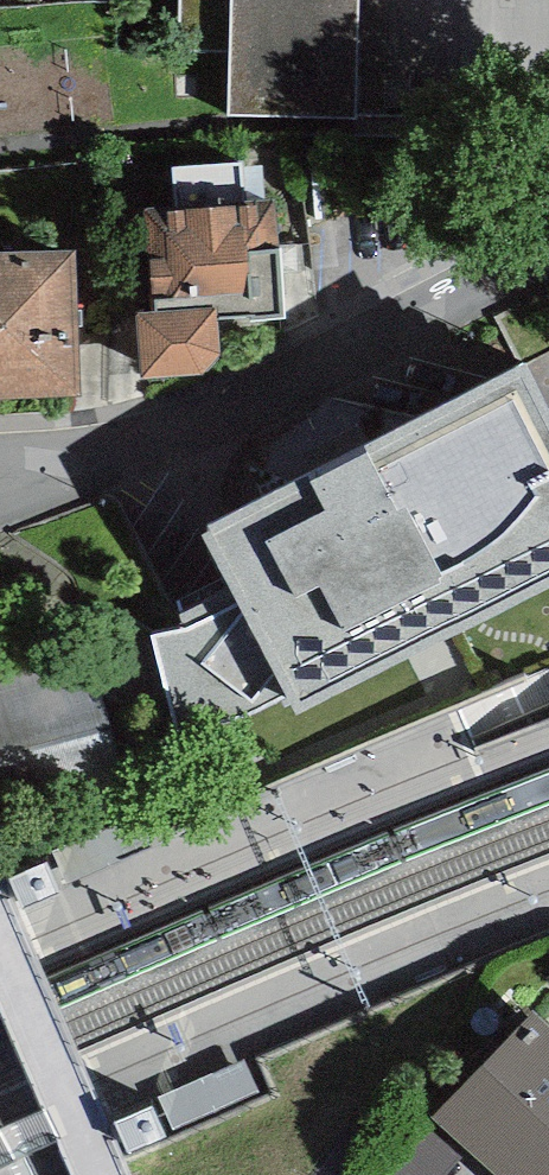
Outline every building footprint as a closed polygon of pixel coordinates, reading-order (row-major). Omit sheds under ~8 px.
[(229,116),(358,120),(360,0),(181,0),(180,51),(231,51),(229,116)] [(251,322),(284,320),(274,200),(243,201),(242,164),(174,168),(177,205),(146,208),(153,313),(138,313),(142,377),(201,375),(221,352),(218,319),(251,317),(251,322)] [(0,254),(0,398),(81,394),(75,251),(0,254)] [(203,536),(230,590),(180,617),(183,632),(152,638),(180,737),(242,719),(288,698),(296,716),(548,589),(548,410),(525,363),(208,526),(210,531),(203,536)] [(114,733),(90,645),(0,669),(0,764),(114,733)] [(60,876),(150,838),(138,809),(47,847),(60,876)] [(46,863),(11,879),(23,909),(60,894),(46,863)] [(432,1118),(438,1123),(468,1151),(495,1174),(548,1174),(548,1028),(533,1013),(432,1118)] [(172,1130),(259,1092),(244,1059),(158,1097),(172,1130)] [(114,1121),(128,1150),(164,1134),(150,1105),(114,1121)] [(468,1151),(438,1123),(391,1174),(447,1174),(468,1151)]
